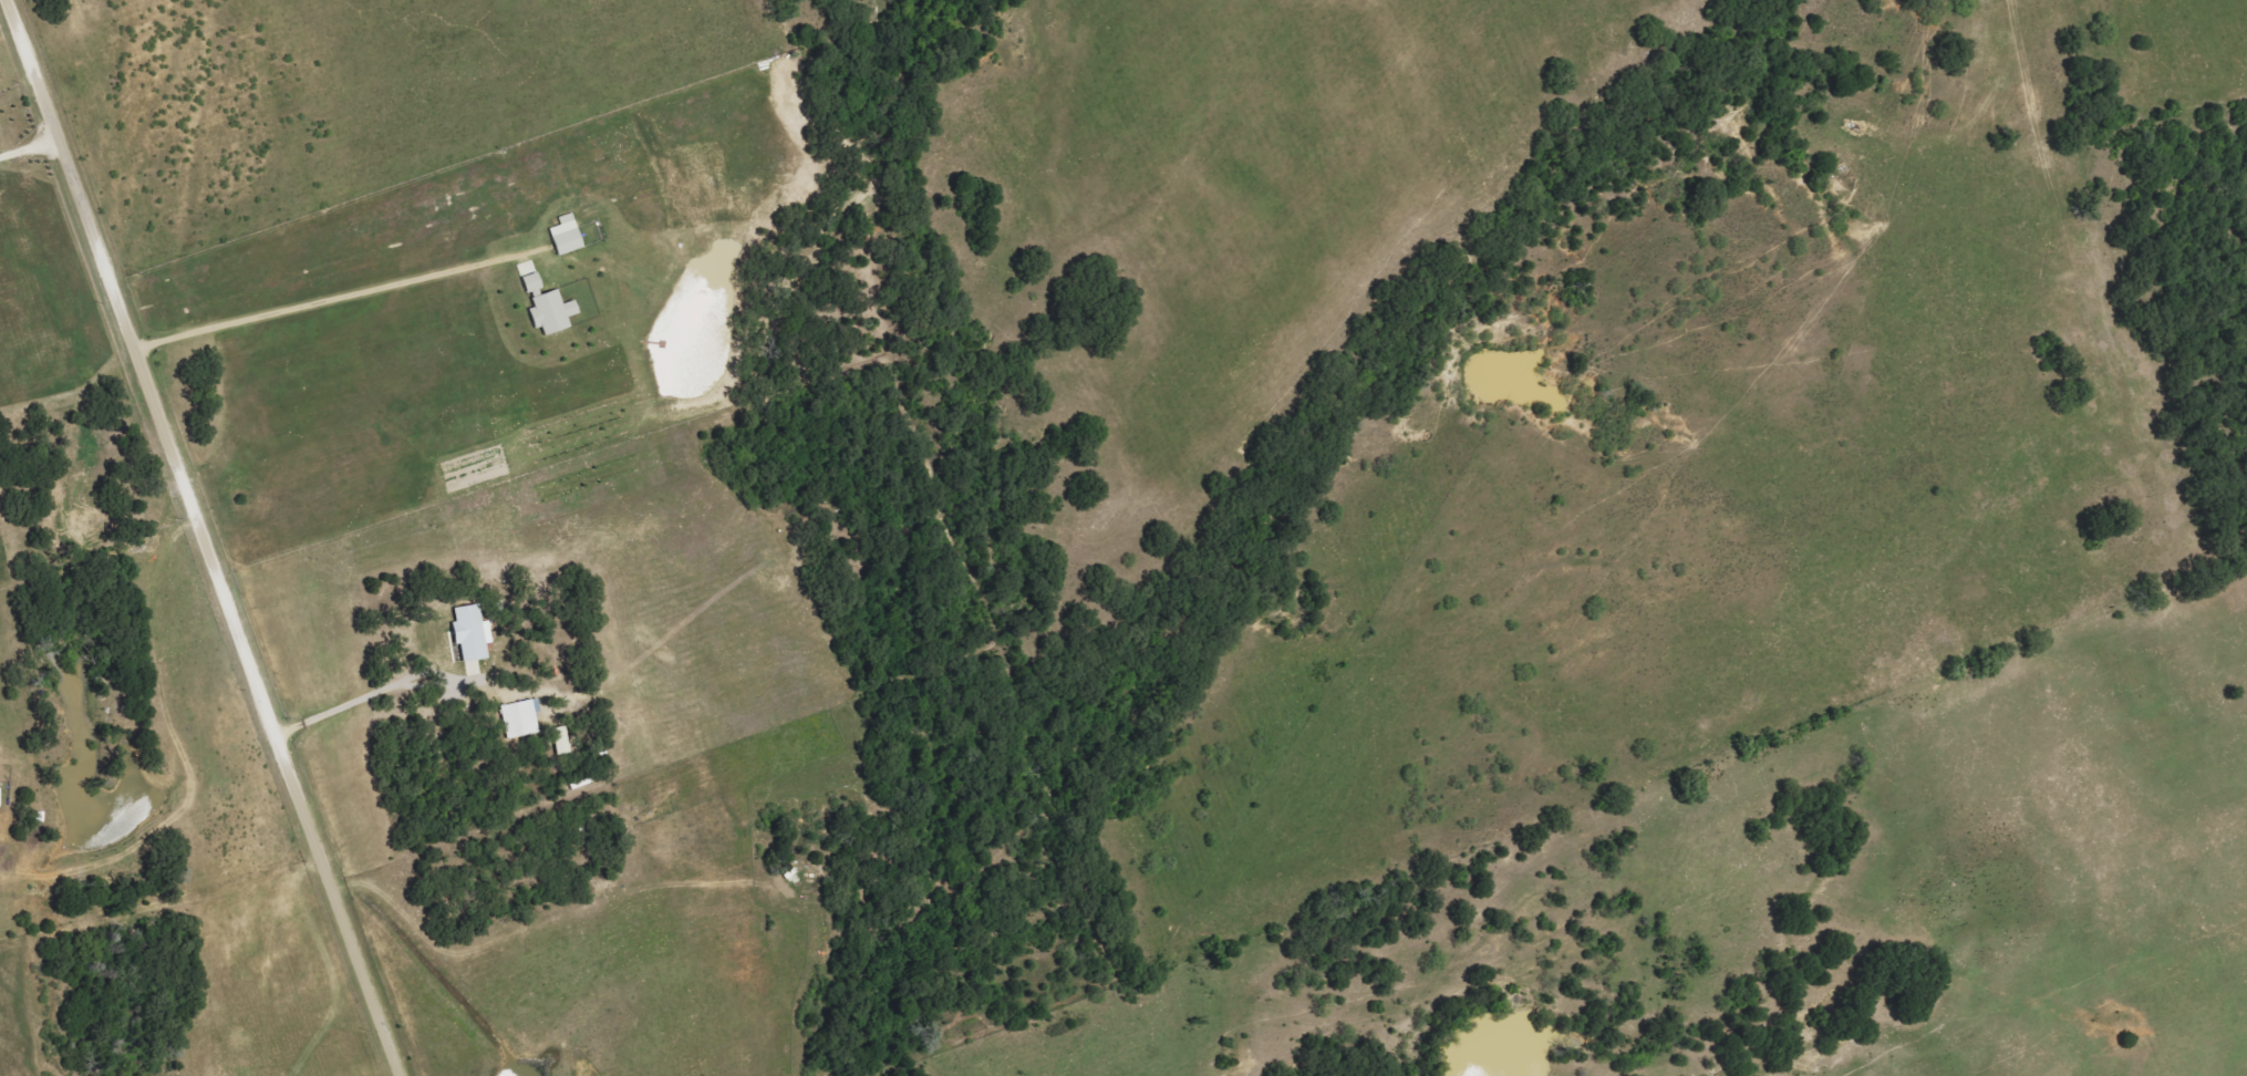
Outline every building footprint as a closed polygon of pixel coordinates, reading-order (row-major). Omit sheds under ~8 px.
[(560,218),(563,225),(552,229),(561,256),(586,248),(574,213),(560,218)] [(529,293),(545,289),(541,273),(525,277),(529,293)] [(534,298),(537,307),(531,309),(537,329),(544,327),(547,335),(573,327),(570,317),(582,314),(577,300),(564,304),(560,290),(534,298)] [(456,607),(458,621),(454,622),(458,645),(463,644),(465,662),(491,657),(488,642),(494,641),(491,620),(484,621),(481,603),(456,607)] [(510,739),(541,732),(534,699),(502,705),(510,739)]
